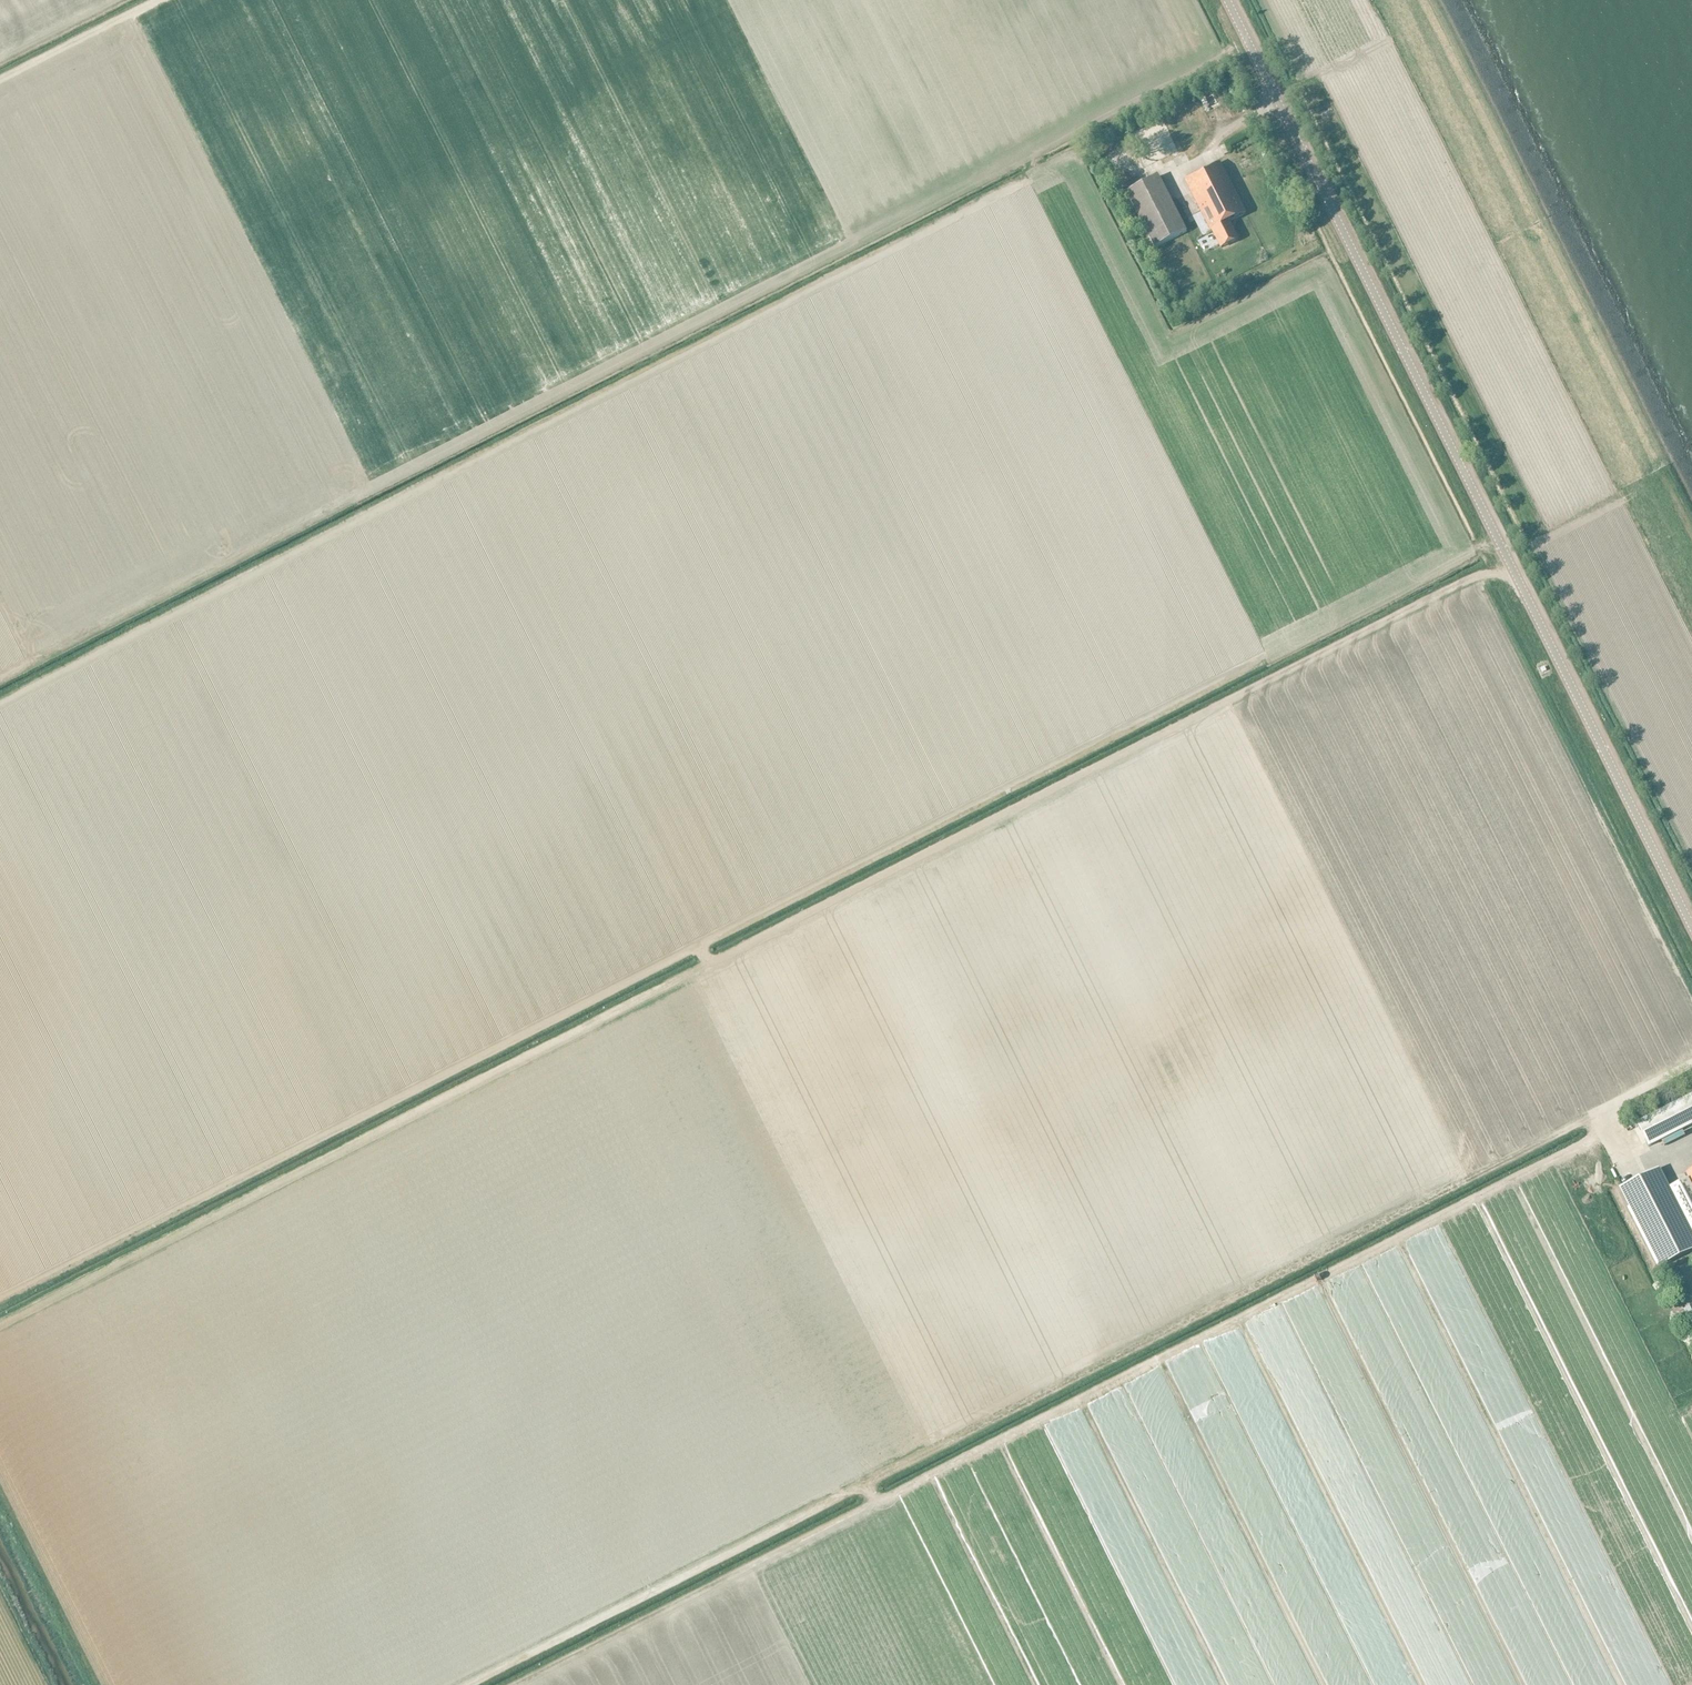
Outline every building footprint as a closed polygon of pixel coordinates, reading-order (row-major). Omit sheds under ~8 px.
[(1212,230),(1221,248),(1238,240),(1229,221),(1245,213),(1220,162),(1184,181),(1210,231),(1212,230)] [(1119,176),(1127,193),(1137,188),(1128,171),(1119,176)] [(1125,194),(1154,249),(1186,233),(1157,177),(1137,188),(1125,194)] [(1081,185),(1069,189),(1073,200),(1085,195),(1081,185)] [(1637,1123),(1649,1147),(1691,1125),(1691,1095),(1637,1123)] [(1593,1105),(1582,1109),(1586,1117),(1597,1113),(1593,1105)] [(1659,1268),(1691,1252),(1691,1235),(1669,1189),(1659,1169),(1619,1189),(1659,1268)] [(1689,1179),(1669,1189),(1691,1235),(1691,1185),(1689,1179)] [(1684,1310),(1691,1325),(1691,1306),(1684,1310)]
